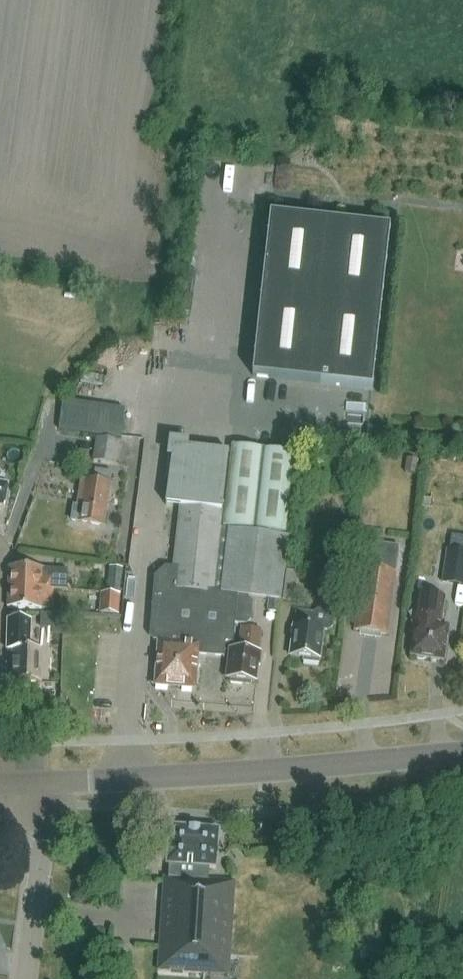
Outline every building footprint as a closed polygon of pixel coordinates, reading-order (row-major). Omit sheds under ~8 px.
[(250,377),(299,382),(369,389),(386,229),(266,216),(250,377)] [(387,439),(388,428),(367,426),(366,437),(387,439)] [(118,442),(94,438),(91,463),(115,466),(118,442)] [(154,577),(149,633),(159,643),(154,687),(195,691),(197,670),(199,668),(200,661),(198,659),(198,653),(223,656),(223,658),(226,659),(227,644),(233,645),(235,624),(245,625),(251,620),(253,604),(248,601),(248,598),(268,600),(280,601),(286,539),(278,538),(278,535),(283,535),(292,454),(230,448),(229,458),(226,458),(226,455),(188,450),(189,442),(169,439),(167,458),(170,458),(165,508),(180,510),(173,570),(164,569),(154,577)] [(418,460),(407,459),(404,473),(416,475),(418,460)] [(112,473),(95,470),(93,482),(81,481),(77,508),(74,507),(72,522),(79,523),(104,527),(110,485),(112,473)] [(5,506),(9,484),(0,483),(0,505),(5,506)] [(399,548),(359,543),(356,568),(364,569),(356,631),(386,635),(394,571),(396,571),(399,548)] [(442,582),(462,586),(462,552),(449,550),(447,549),(442,582)] [(123,567),(109,565),(108,580),(122,581),(123,567)] [(9,569),(9,589),(53,590),(67,590),(68,570),(9,569)] [(286,571),(285,581),(297,582),(298,573),(286,571)] [(53,590),(9,589),(8,609),(53,610),(53,590)] [(120,594),(100,593),(99,613),(118,615),(120,594)] [(413,632),(414,635),(412,656),(415,657),(417,659),(423,660),(426,658),(444,660),(448,627),(440,626),(443,603),(444,602),(416,598),(417,594),(415,594),(413,612),(409,615),(416,623),(416,625),(414,627),(413,632)] [(268,600),(267,611),(278,612),(280,601),(268,600)] [(320,609),(314,614),(296,611),(294,626),(292,626),(291,639),(293,639),(290,657),(303,659),(303,662),(318,664),(320,648),(322,648),(325,631),(329,631),(333,629),(335,614),(331,610),(320,609)] [(52,630),(53,616),(41,615),(41,629),(52,630)] [(30,650),(31,621),(8,620),(7,651),(12,651),(11,665),(13,665),(13,683),(40,684),(41,650),(30,650)] [(261,630),(241,628),(239,650),(231,650),(227,680),(231,681),(231,683),(242,684),(243,681),(254,683),(256,666),(260,666),(262,653),(258,653),(261,630)] [(208,880),(209,868),(216,868),(219,830),(170,826),(167,865),(169,865),(168,877),(163,877),(156,970),(227,975),(234,882),(208,880)]
